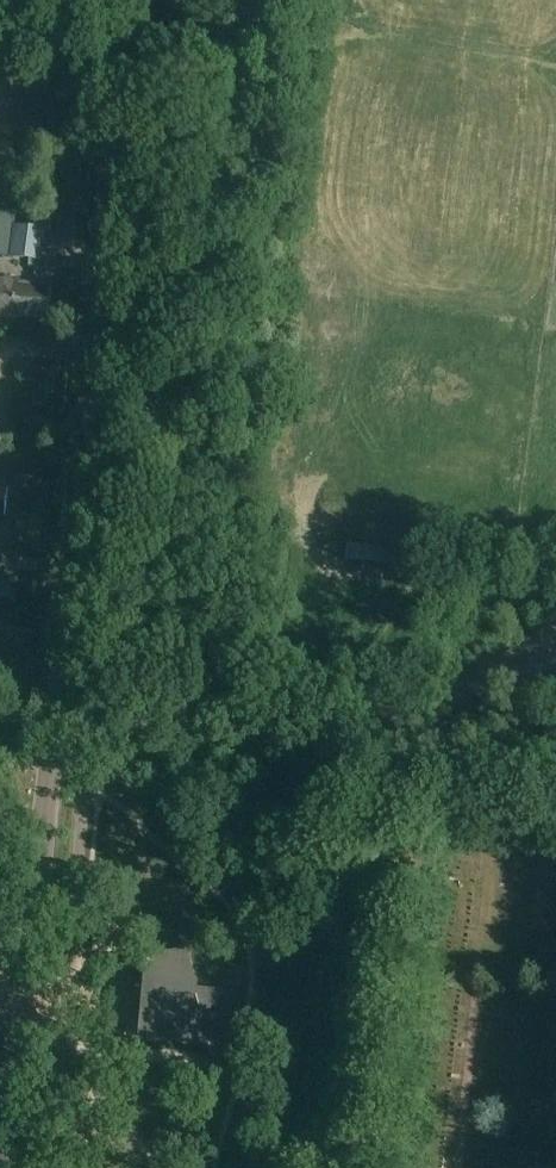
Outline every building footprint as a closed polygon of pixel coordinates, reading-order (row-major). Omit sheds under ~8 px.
[(11,257),(42,261),(46,229),(14,226),(11,257)] [(53,286),(0,280),(0,316),(30,320),(30,317),(49,319),(53,286)] [(344,558),(387,563),(389,547),(346,542),(344,558)] [(406,549),(389,547),(387,563),(405,565),(406,549)] [(12,613),(14,591),(6,591),(8,577),(0,576),(0,612),(12,613)] [(207,1045),(212,1064),(215,1064),(213,1057),(227,1054),(228,1044),(232,993),(195,990),(180,934),(178,934),(183,953),(155,960),(153,989),(152,1000),(145,1000),(144,1020),(150,1020),(149,1028),(148,1040),(177,1043),(207,1045)]
